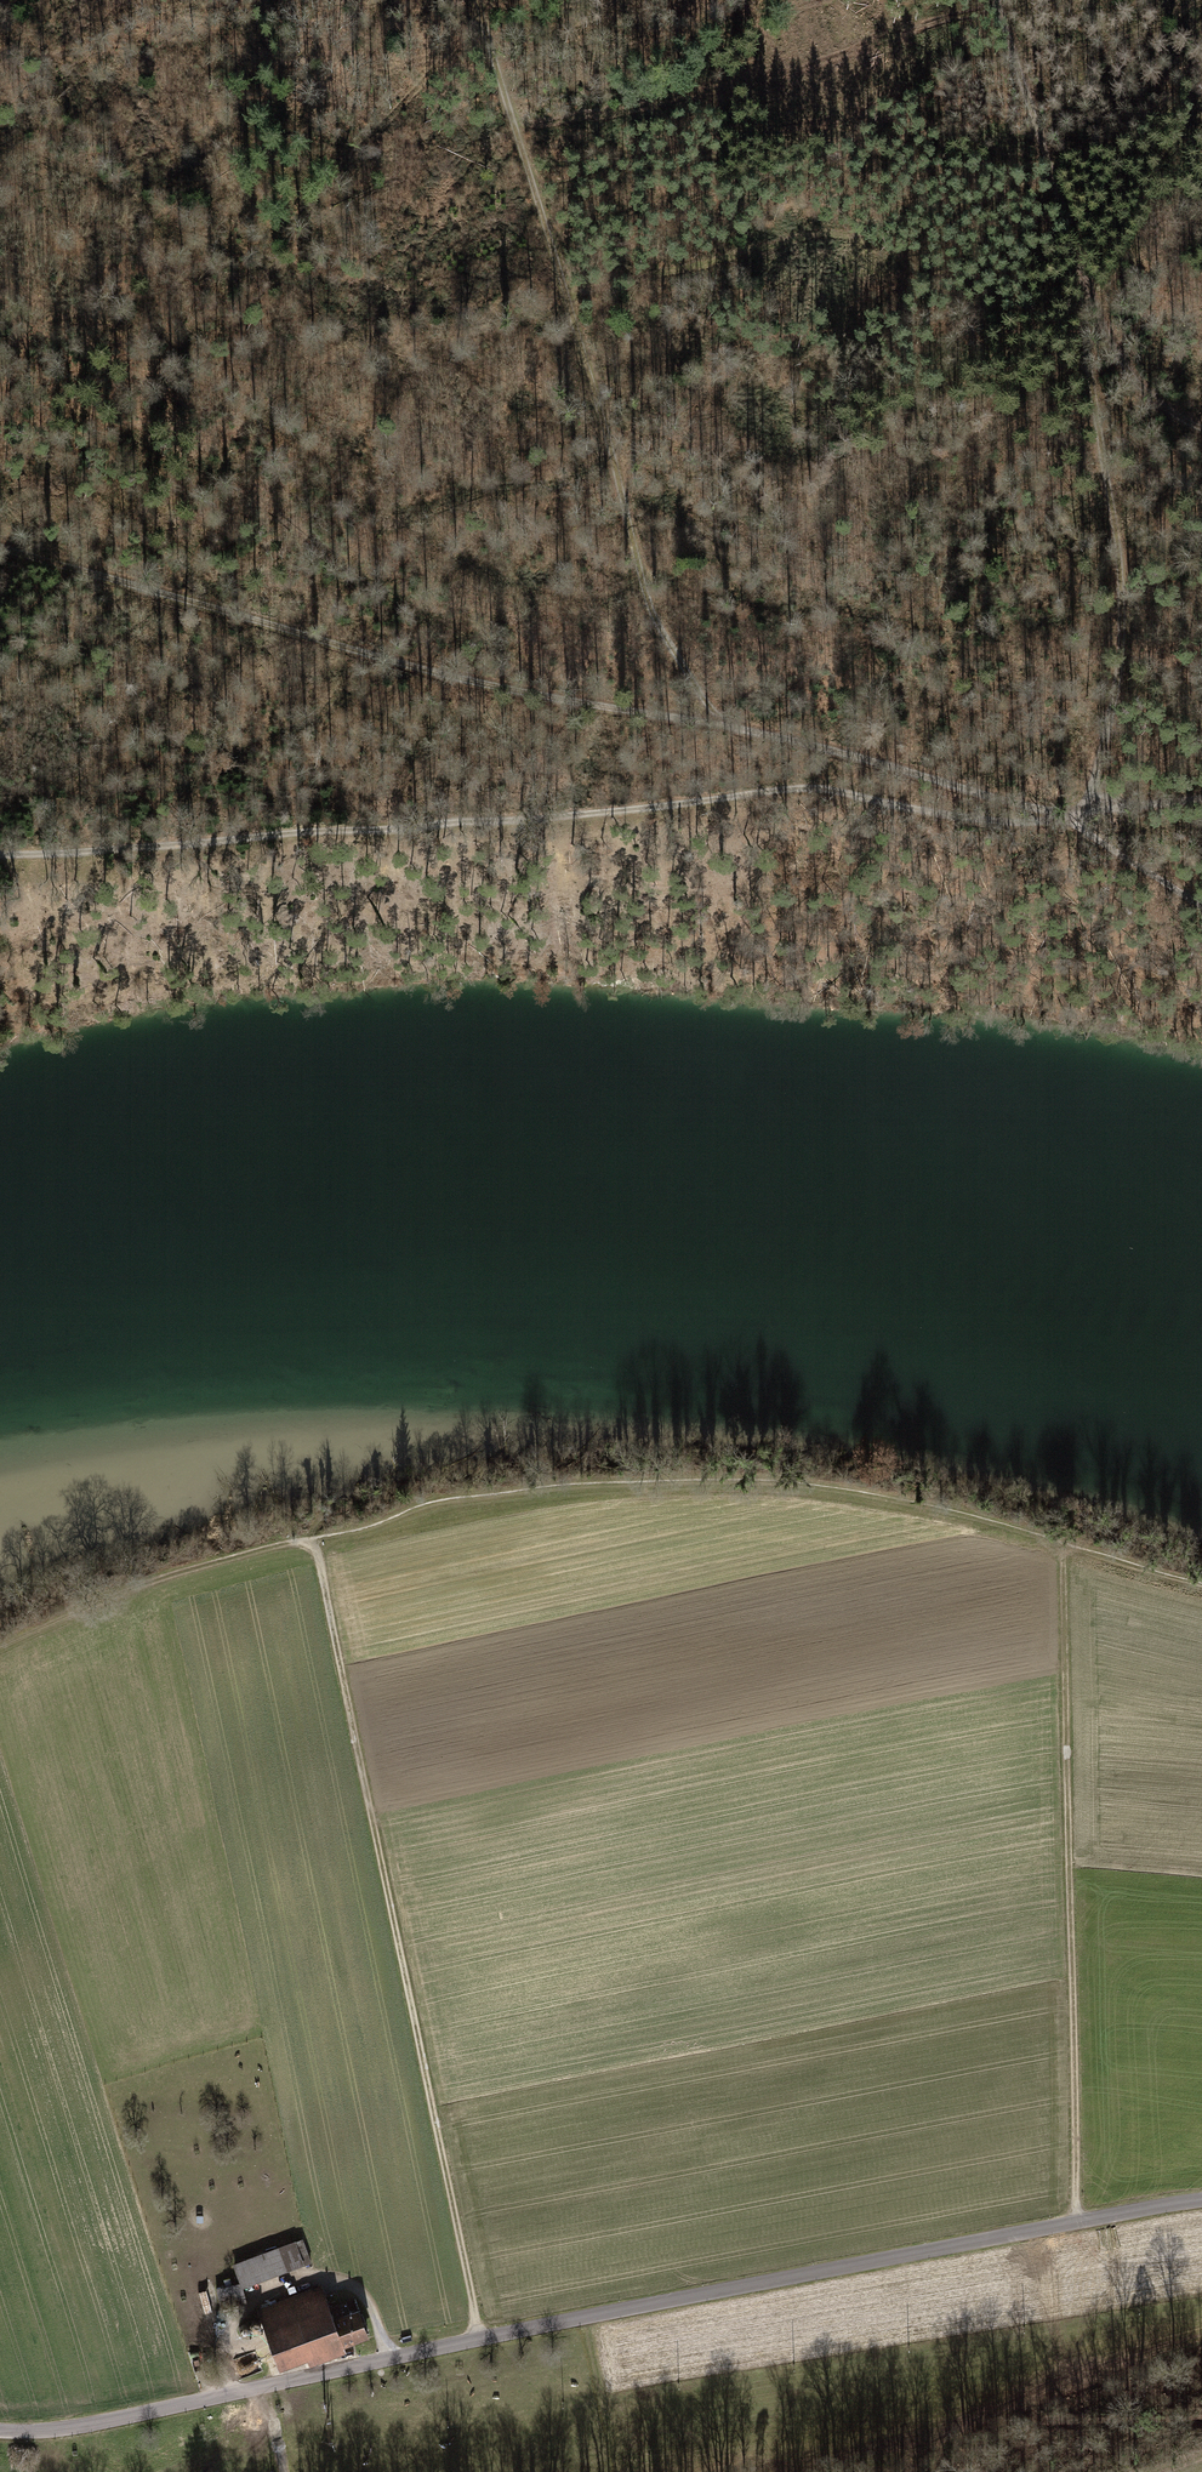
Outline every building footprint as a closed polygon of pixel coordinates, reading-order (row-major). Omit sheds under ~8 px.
[(293,2240),(232,2262),(241,2287),(302,2265),(293,2240)] [(322,2285),(257,2307),(280,2374),(343,2353),(341,2347),(366,2339),(354,2304),(331,2312),(322,2285)]
